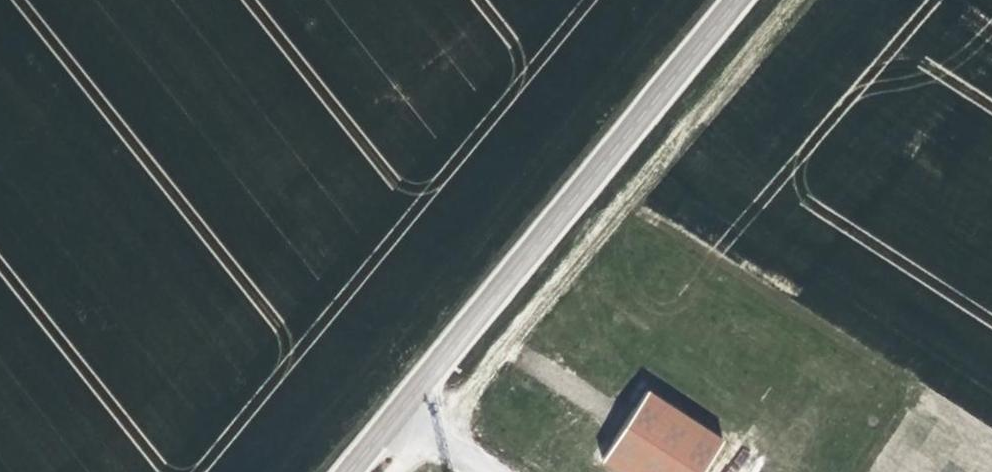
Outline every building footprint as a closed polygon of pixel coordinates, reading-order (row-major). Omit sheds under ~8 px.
[(645,390),(601,458),(622,471),(700,471),(722,439),(645,390)]
